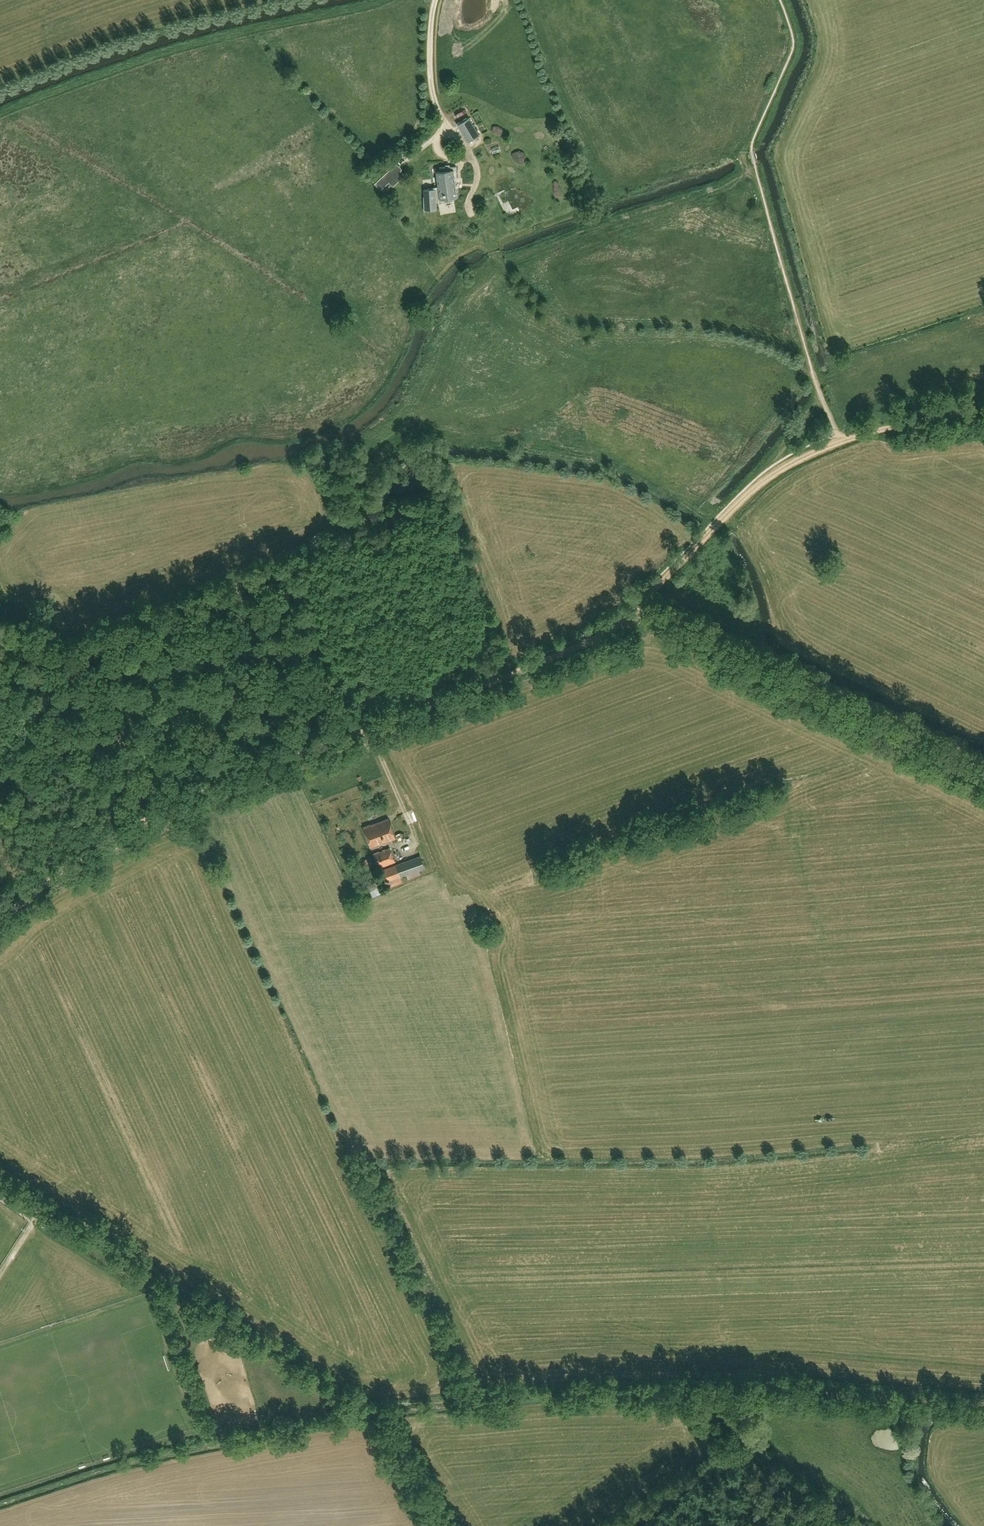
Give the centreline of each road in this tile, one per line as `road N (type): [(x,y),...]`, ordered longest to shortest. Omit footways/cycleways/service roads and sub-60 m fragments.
road 1 (track): [(983,1412),(731,1390),(544,1393),(379,1419)]
road 2 (track): [(0,923),(24,898),(169,807),(520,671)]
road 3 (track): [(0,1170),(379,1419)]
road 4 (track): [(983,770),(639,606)]
road 5 (track): [(639,606),(763,482),(838,443)]
road 6 (track): [(838,443),(983,414)]
road 7 (track): [(520,671),(589,642),(639,606)]

